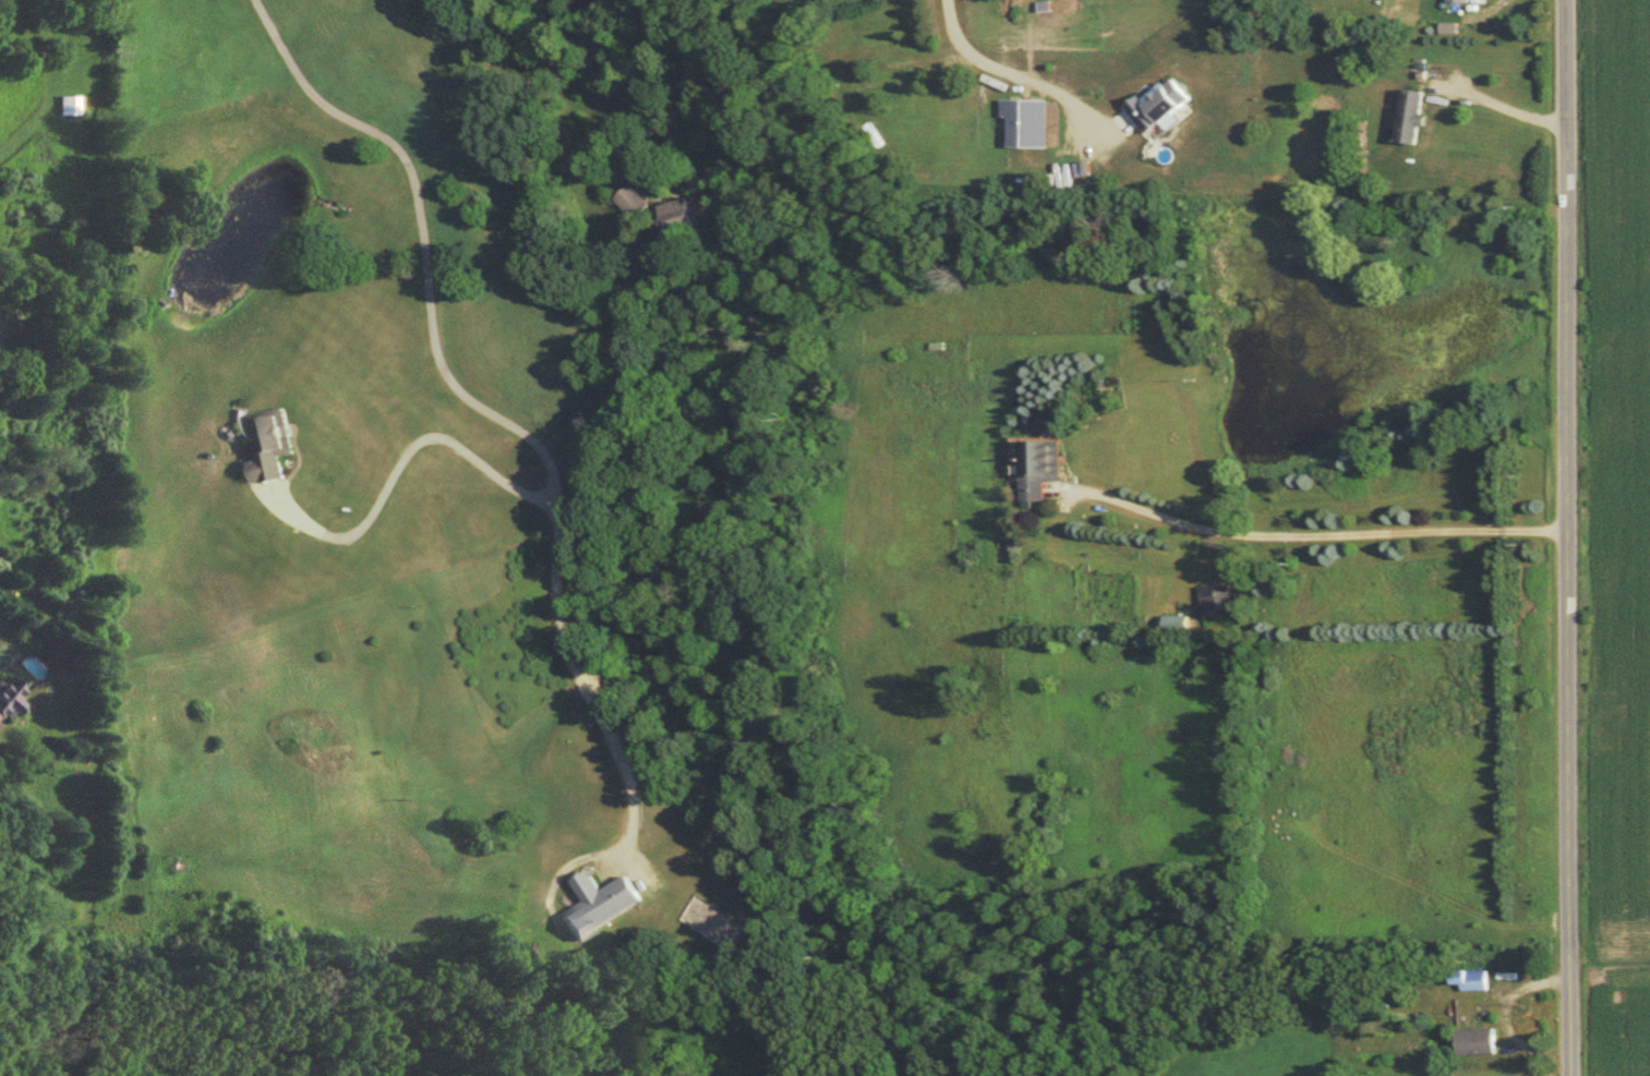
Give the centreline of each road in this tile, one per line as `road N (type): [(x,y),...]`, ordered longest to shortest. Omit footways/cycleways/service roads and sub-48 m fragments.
road 1 (tertiary): [(1573,1075),(1564,0)]

